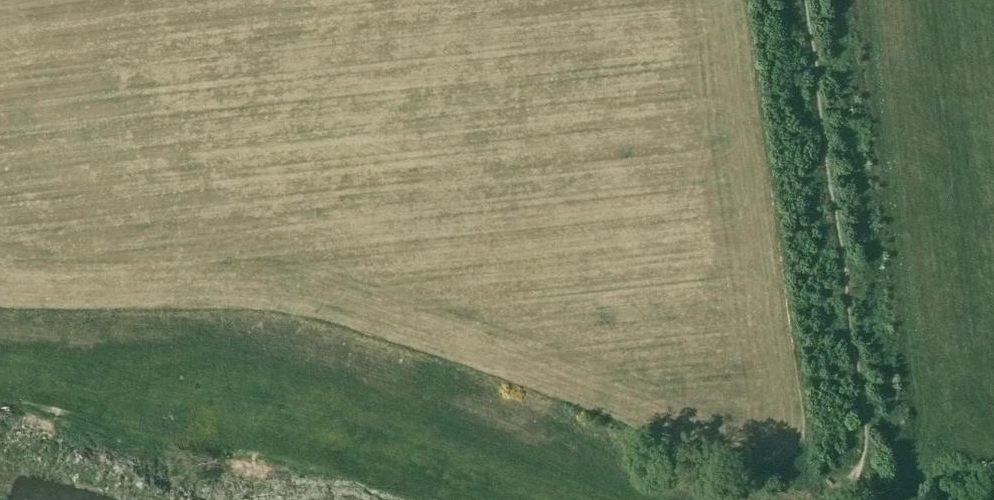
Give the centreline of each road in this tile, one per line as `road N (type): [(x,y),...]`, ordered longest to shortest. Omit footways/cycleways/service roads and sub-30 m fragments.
road 1 (track): [(910,499),(918,390),(865,0)]

